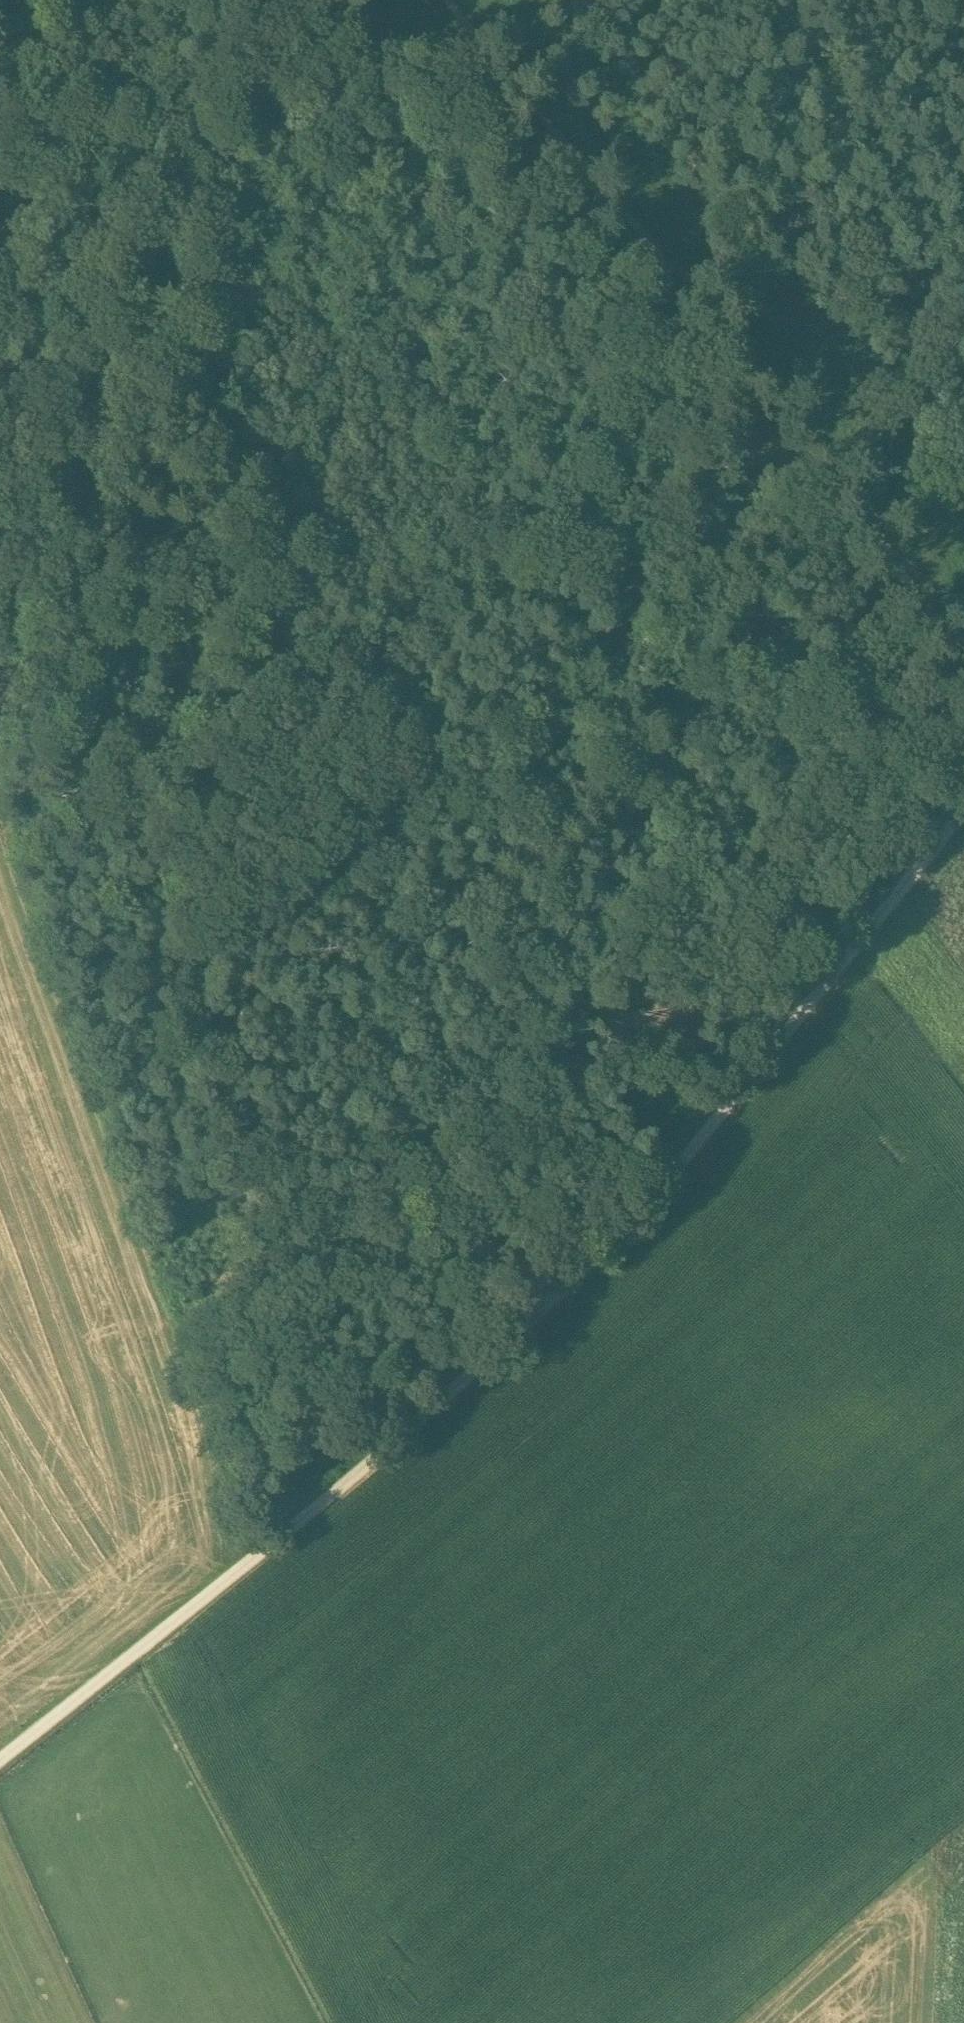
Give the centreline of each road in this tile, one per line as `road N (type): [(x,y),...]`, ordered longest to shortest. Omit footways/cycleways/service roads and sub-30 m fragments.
road 1 (track): [(0,1762),(487,1366),(608,1248),(963,818)]
road 2 (track): [(963,697),(871,564),(820,440),(605,198),(447,0)]

